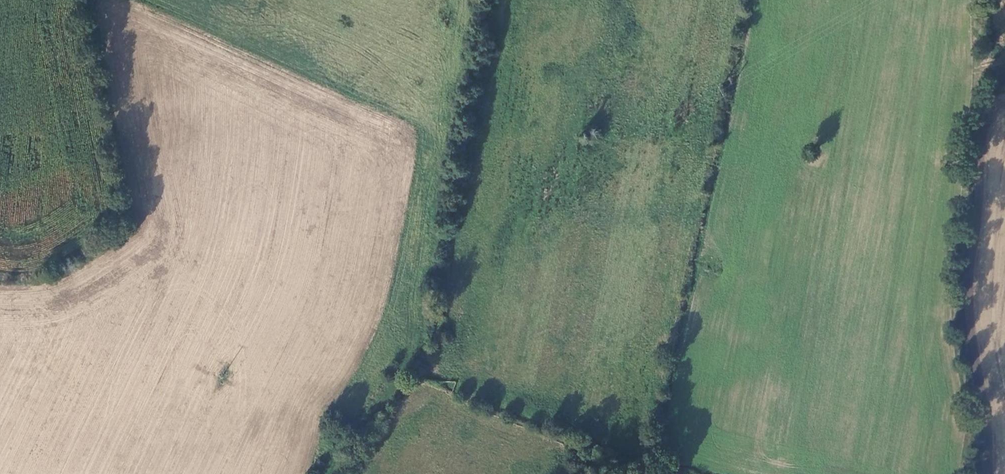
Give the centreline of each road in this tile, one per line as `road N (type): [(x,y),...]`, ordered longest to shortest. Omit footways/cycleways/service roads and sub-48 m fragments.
road 1 (track): [(329,473),(412,359)]

